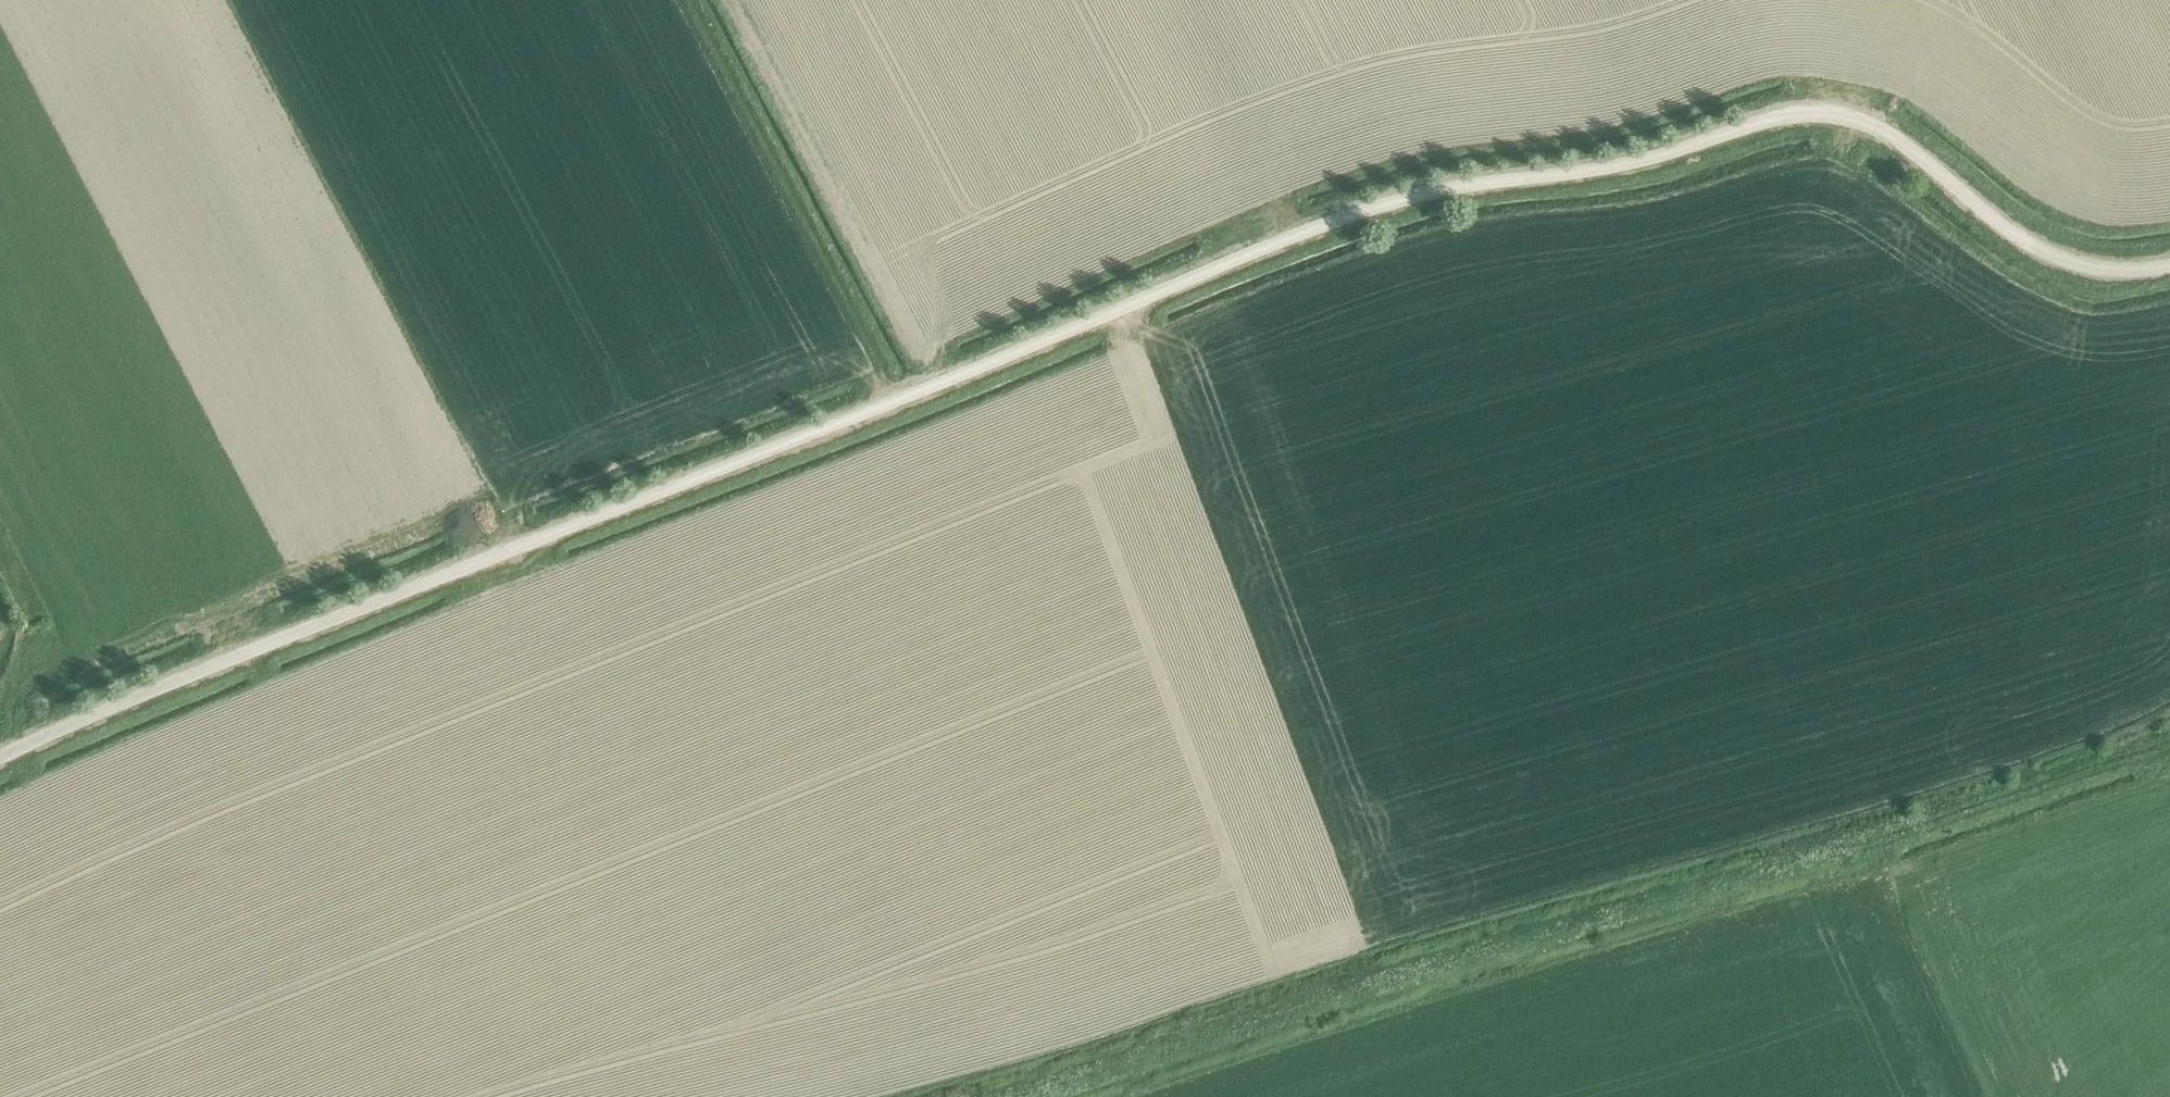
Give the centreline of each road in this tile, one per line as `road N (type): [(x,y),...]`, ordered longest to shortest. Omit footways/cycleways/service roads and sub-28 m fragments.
road 1 (unclassified): [(0,757),(130,697),(1395,197),(1630,157),(1793,107),(1835,110),(1869,125),(2045,254),(2107,271),(2169,263)]
road 2 (track): [(999,1096),(2026,792),(2169,739)]

